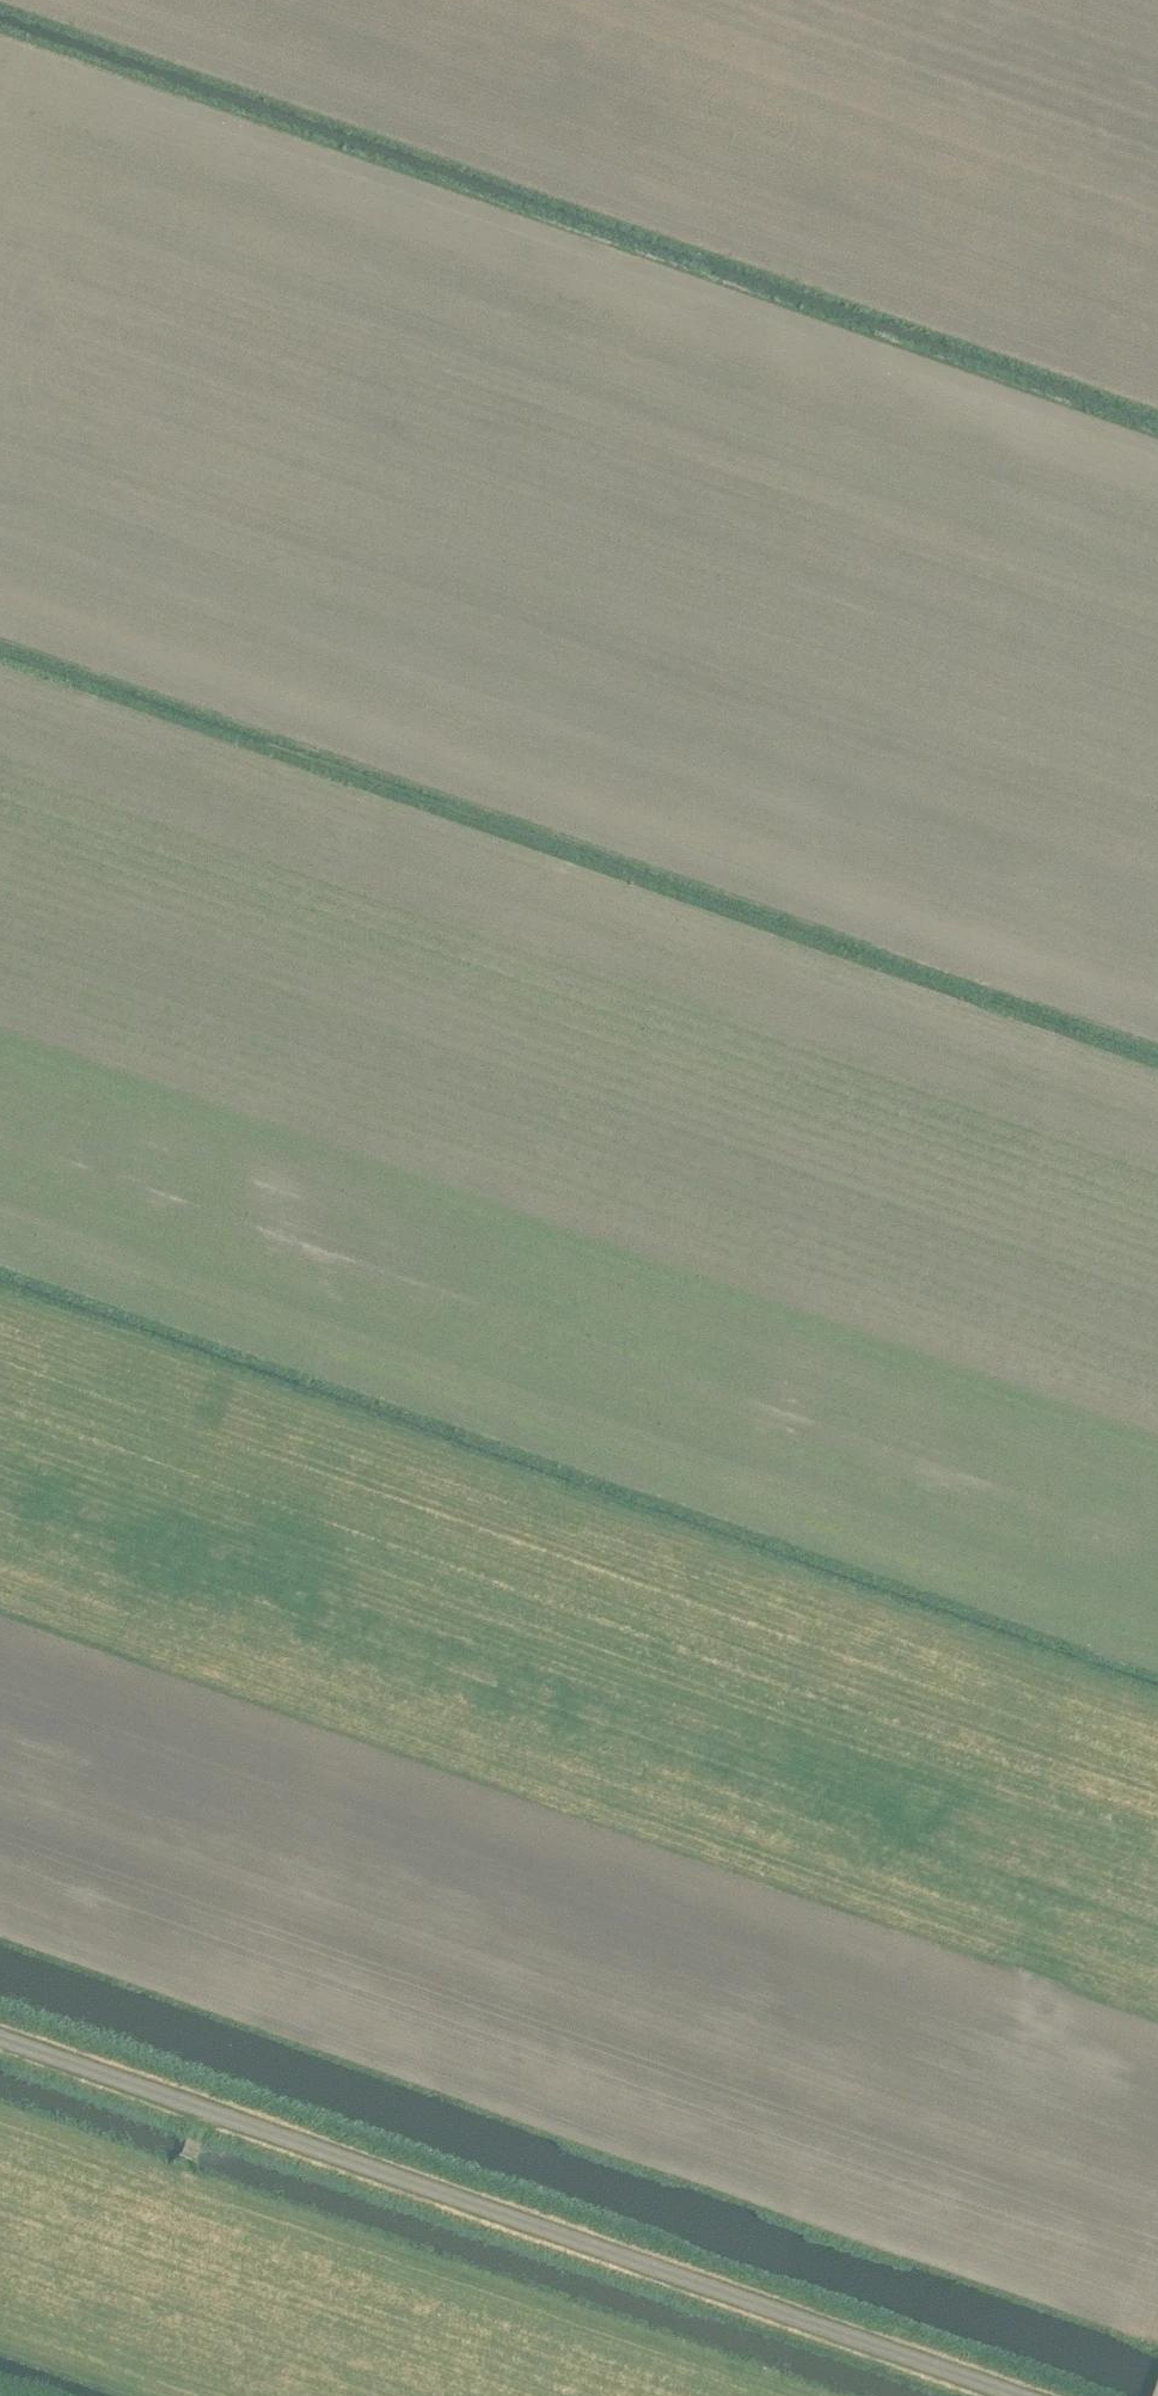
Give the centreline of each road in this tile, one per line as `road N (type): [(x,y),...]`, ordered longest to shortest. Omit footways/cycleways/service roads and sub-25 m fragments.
road 1 (unclassified): [(1028,2395),(0,2036)]

